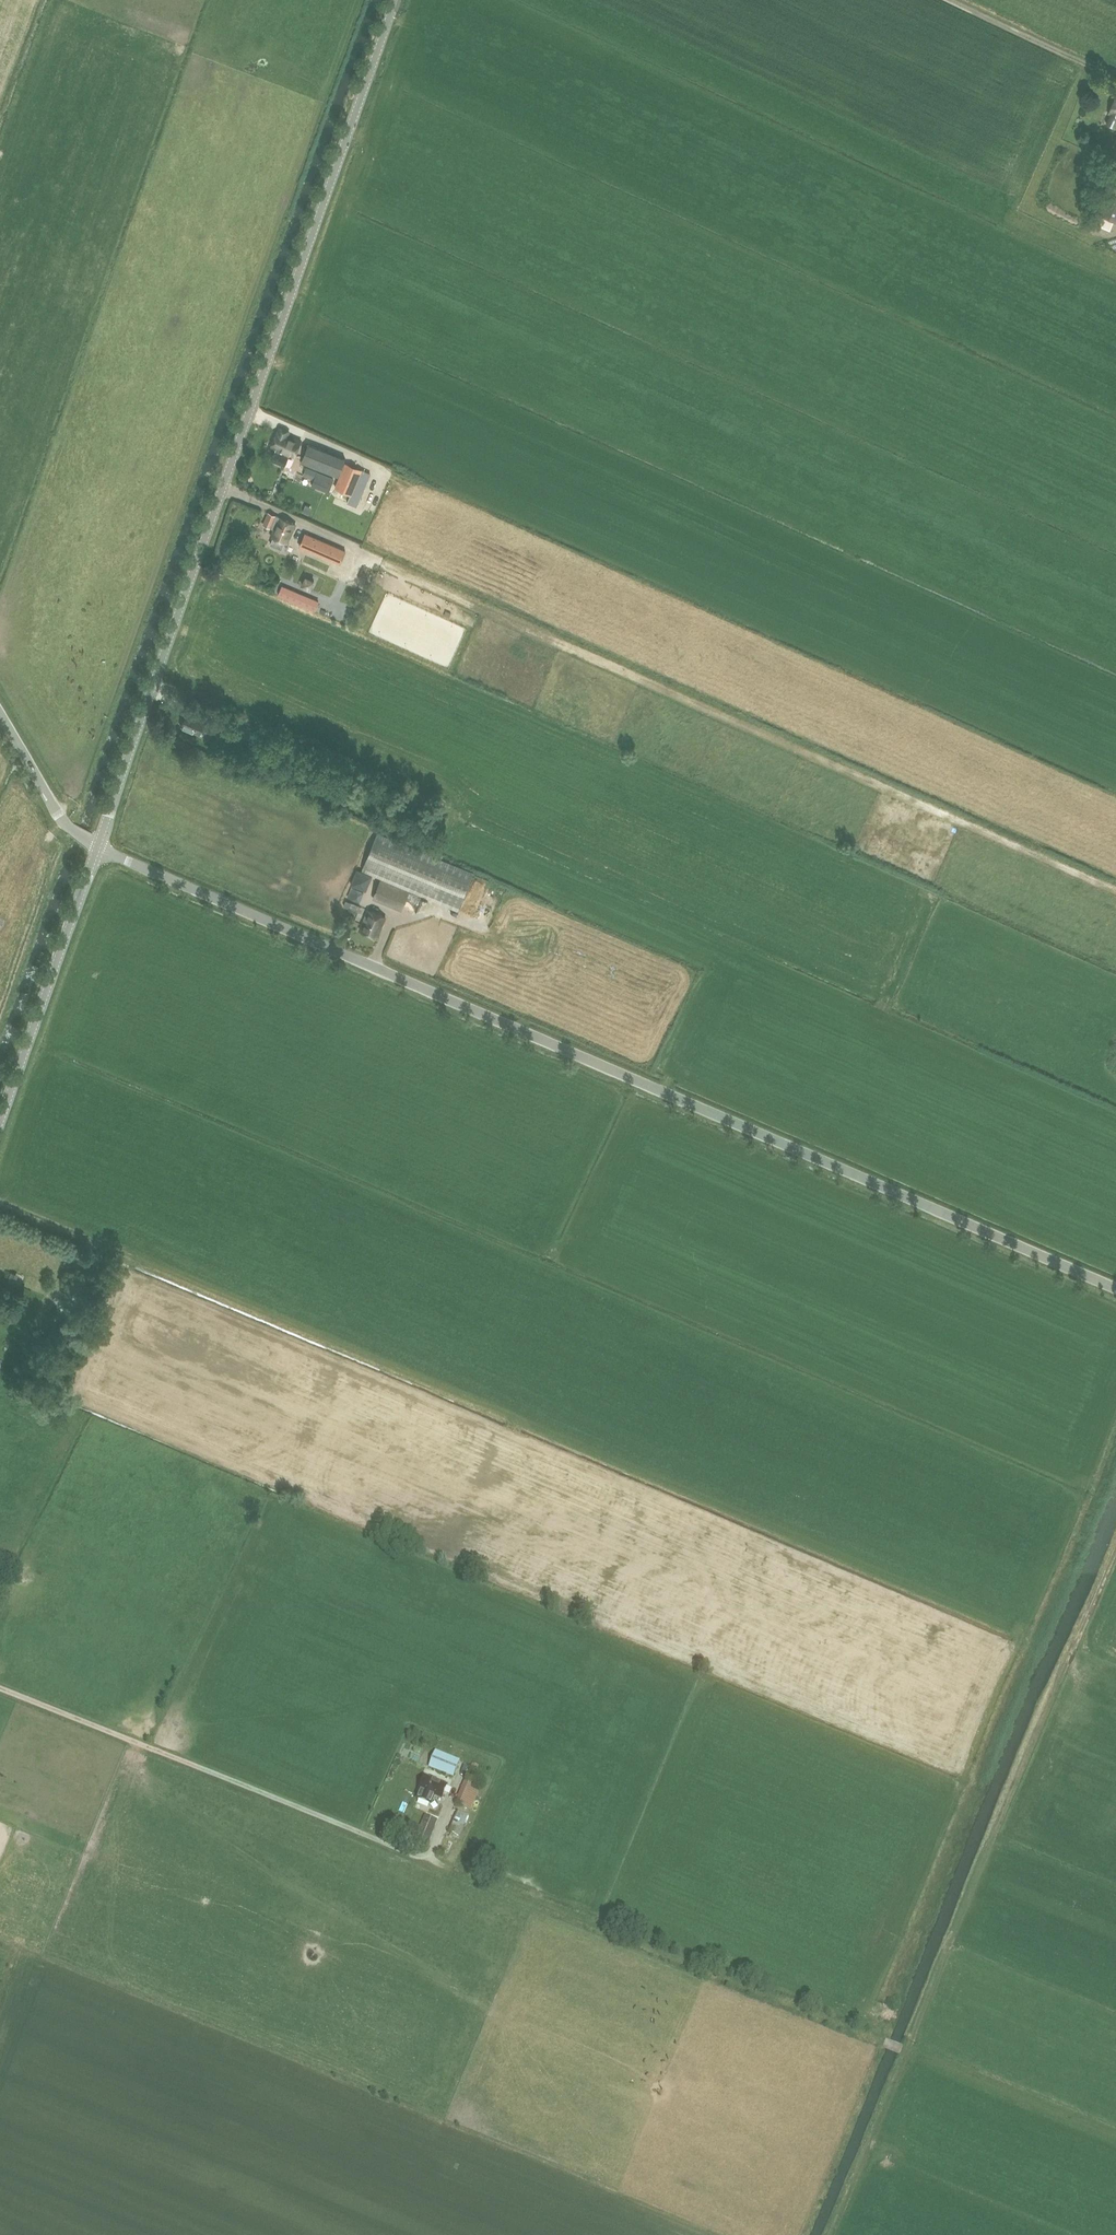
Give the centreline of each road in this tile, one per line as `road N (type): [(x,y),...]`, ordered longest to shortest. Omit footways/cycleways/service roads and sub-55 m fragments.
road 1 (tertiary): [(1115,1288),(99,848)]
road 2 (tertiary): [(99,848),(397,0)]
road 3 (tertiary): [(0,1128),(99,848)]
road 4 (tertiary): [(0,714),(71,829)]

